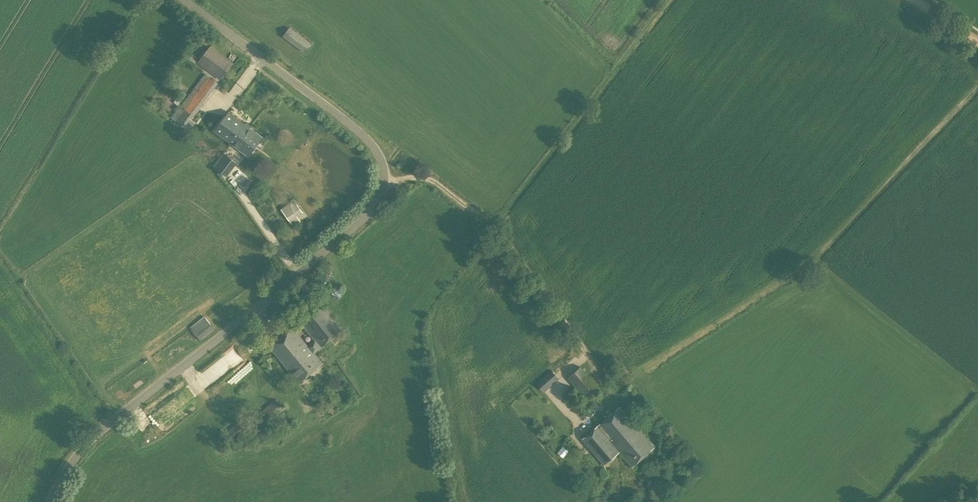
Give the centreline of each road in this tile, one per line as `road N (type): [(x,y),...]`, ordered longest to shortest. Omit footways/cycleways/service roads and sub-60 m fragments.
road 1 (unclassified): [(49,501),(91,438),(371,213),(385,183),(370,139),(187,0)]
road 2 (track): [(977,87),(826,246),(652,363)]
road 3 (track): [(667,0),(491,222)]
road 4 (track): [(597,369),(491,222)]
road 5 (track): [(491,222),(430,180),(385,183)]

